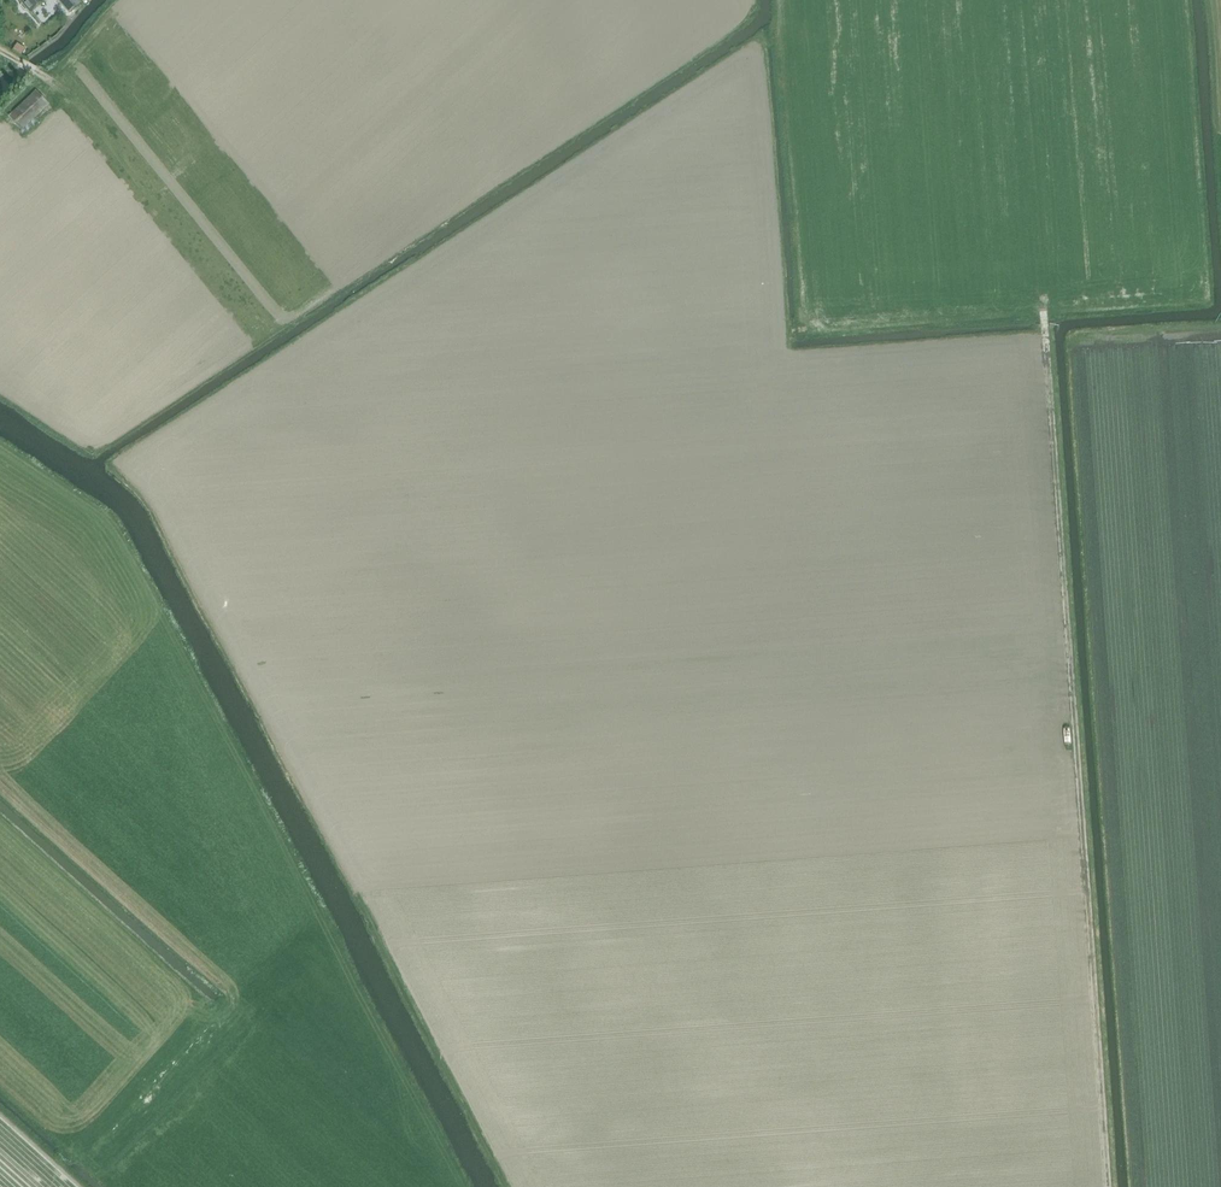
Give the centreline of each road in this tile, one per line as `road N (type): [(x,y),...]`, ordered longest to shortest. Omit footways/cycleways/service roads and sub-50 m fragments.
road 1 (track): [(1044,291),(1109,1186)]

